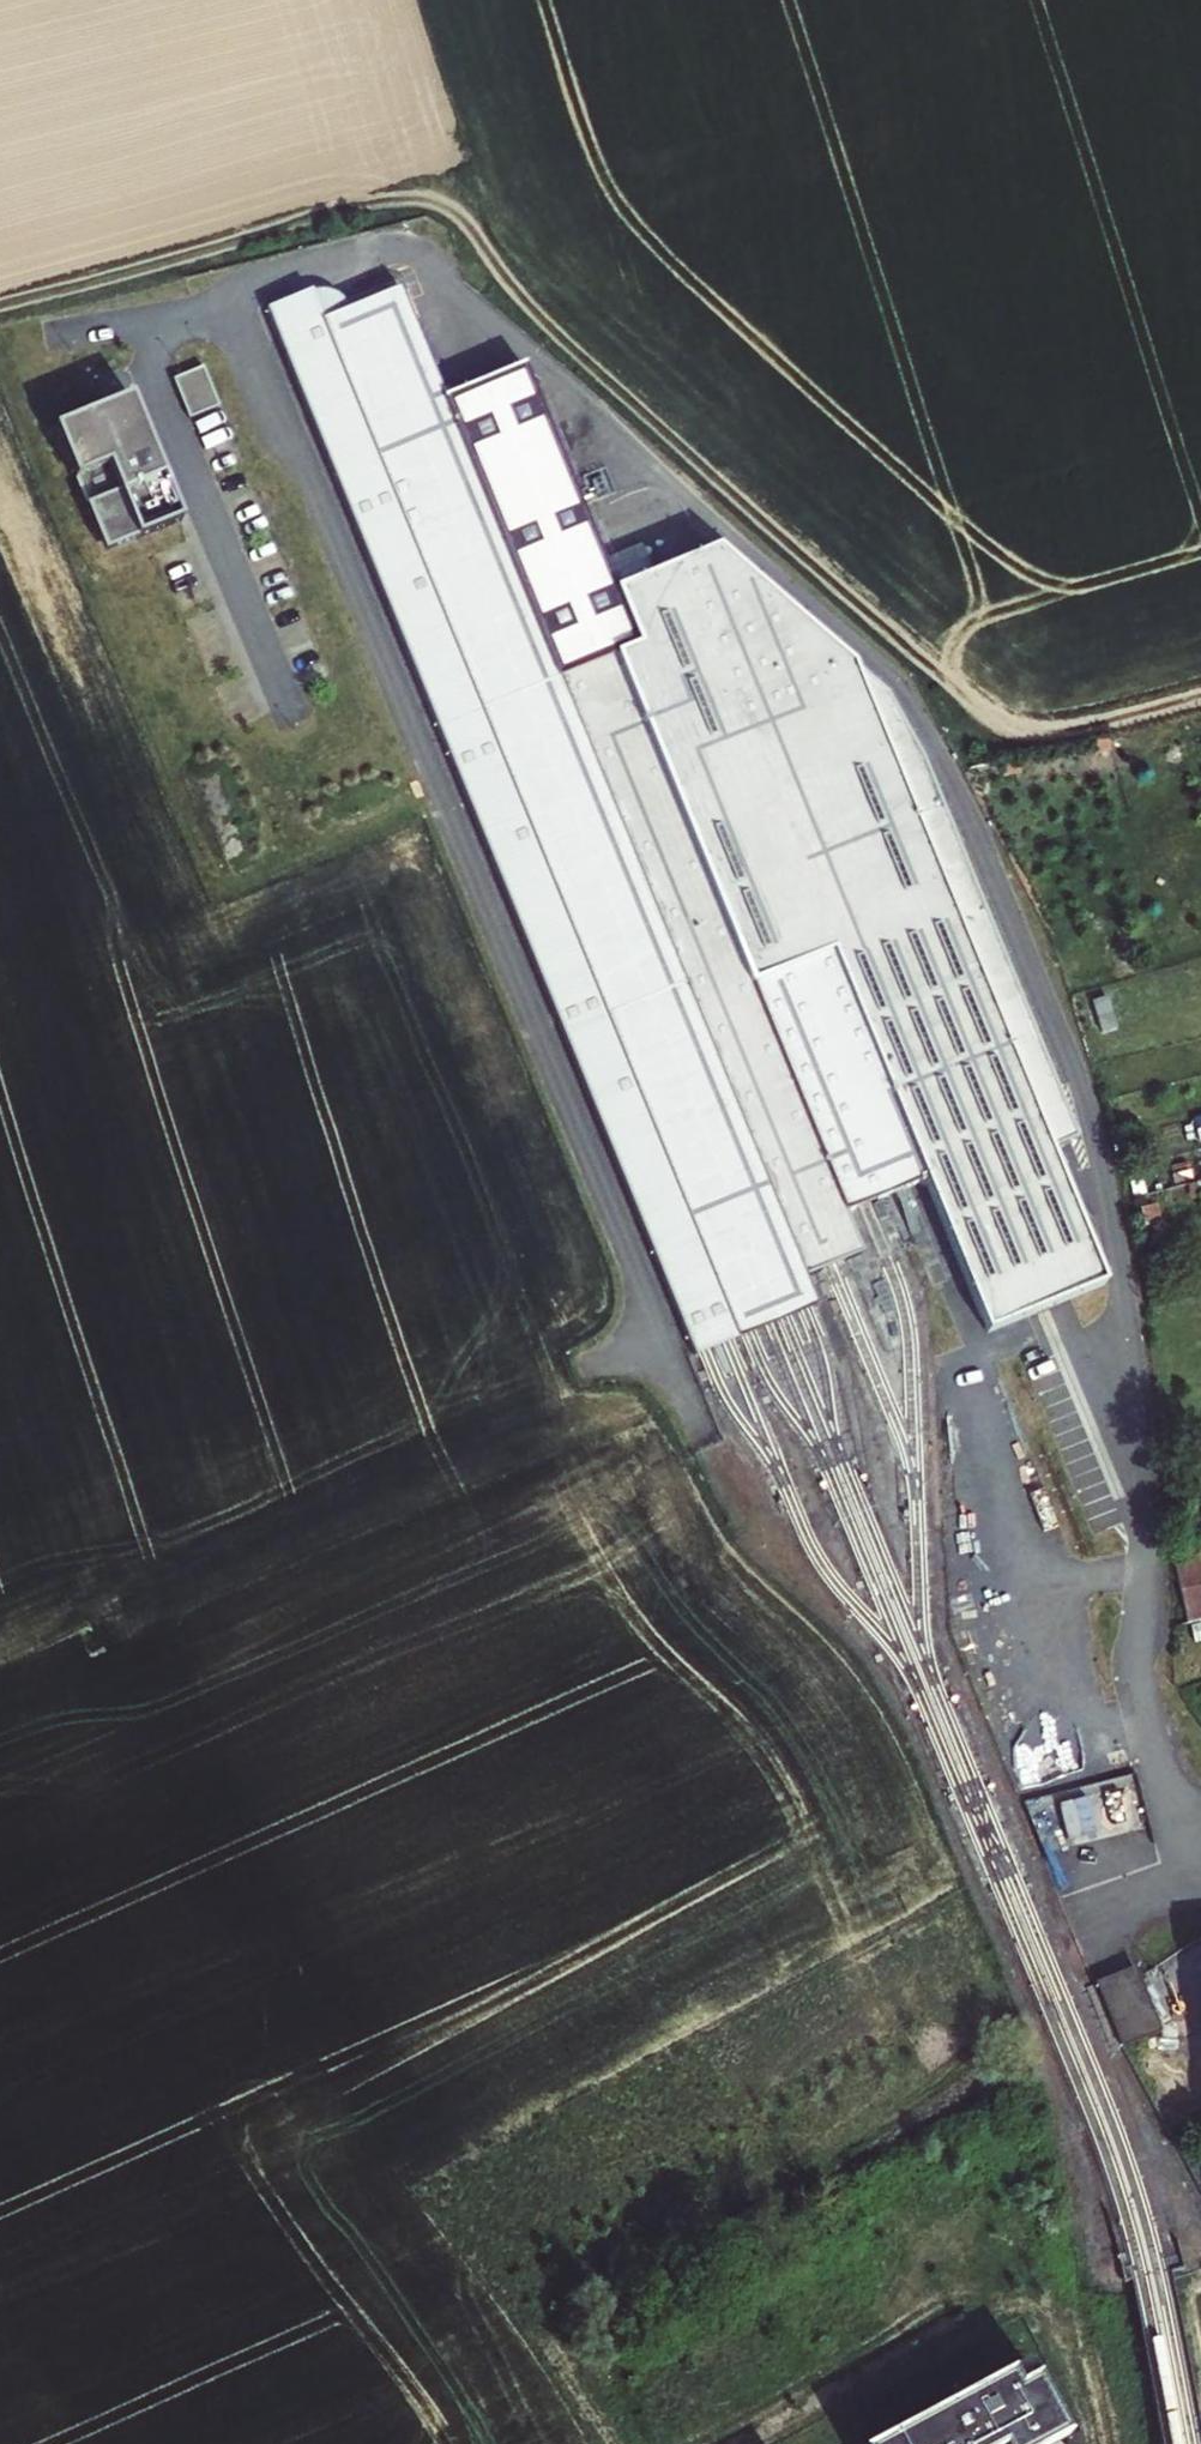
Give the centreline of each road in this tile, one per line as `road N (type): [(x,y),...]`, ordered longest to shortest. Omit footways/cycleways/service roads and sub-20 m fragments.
road 1 (track): [(454,203),(522,290),(747,508),(989,719),(1031,737),(1073,737),(1200,701)]

